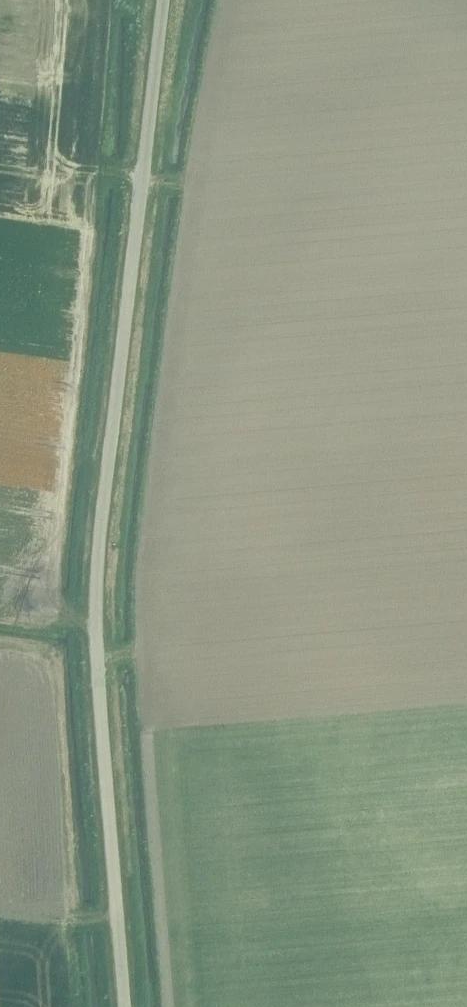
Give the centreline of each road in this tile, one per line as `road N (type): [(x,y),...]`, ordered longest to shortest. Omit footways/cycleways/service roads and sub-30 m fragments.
road 1 (unclassified): [(126,1006),(93,594),(161,0)]

